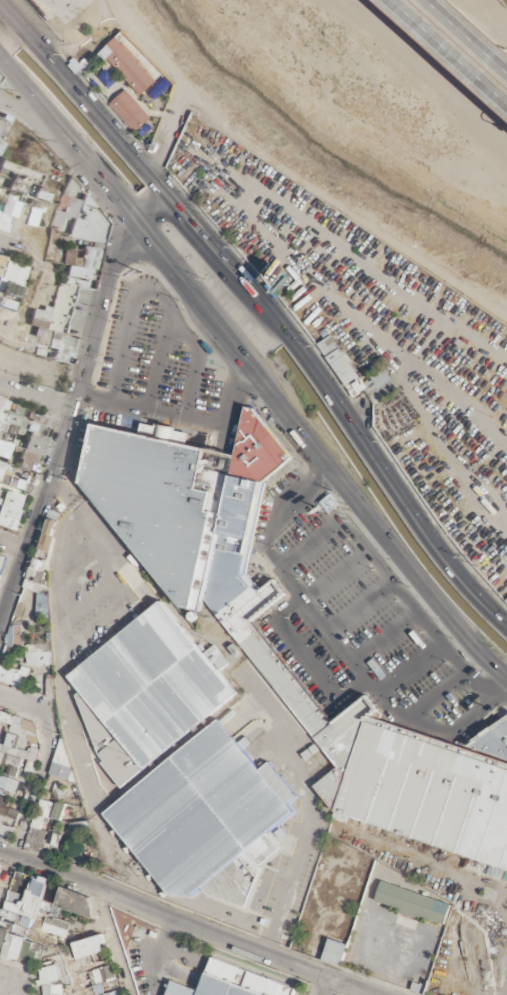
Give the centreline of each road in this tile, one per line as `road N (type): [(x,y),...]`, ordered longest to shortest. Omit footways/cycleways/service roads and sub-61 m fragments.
road 1 (trunk): [(0,59),(346,482),(435,609),(506,680)]
road 2 (trunk): [(506,625),(442,553),(279,323),(0,9)]
road 3 (residential): [(157,188),(130,219),(0,619)]
road 4 (motorway): [(412,0),(506,83)]

